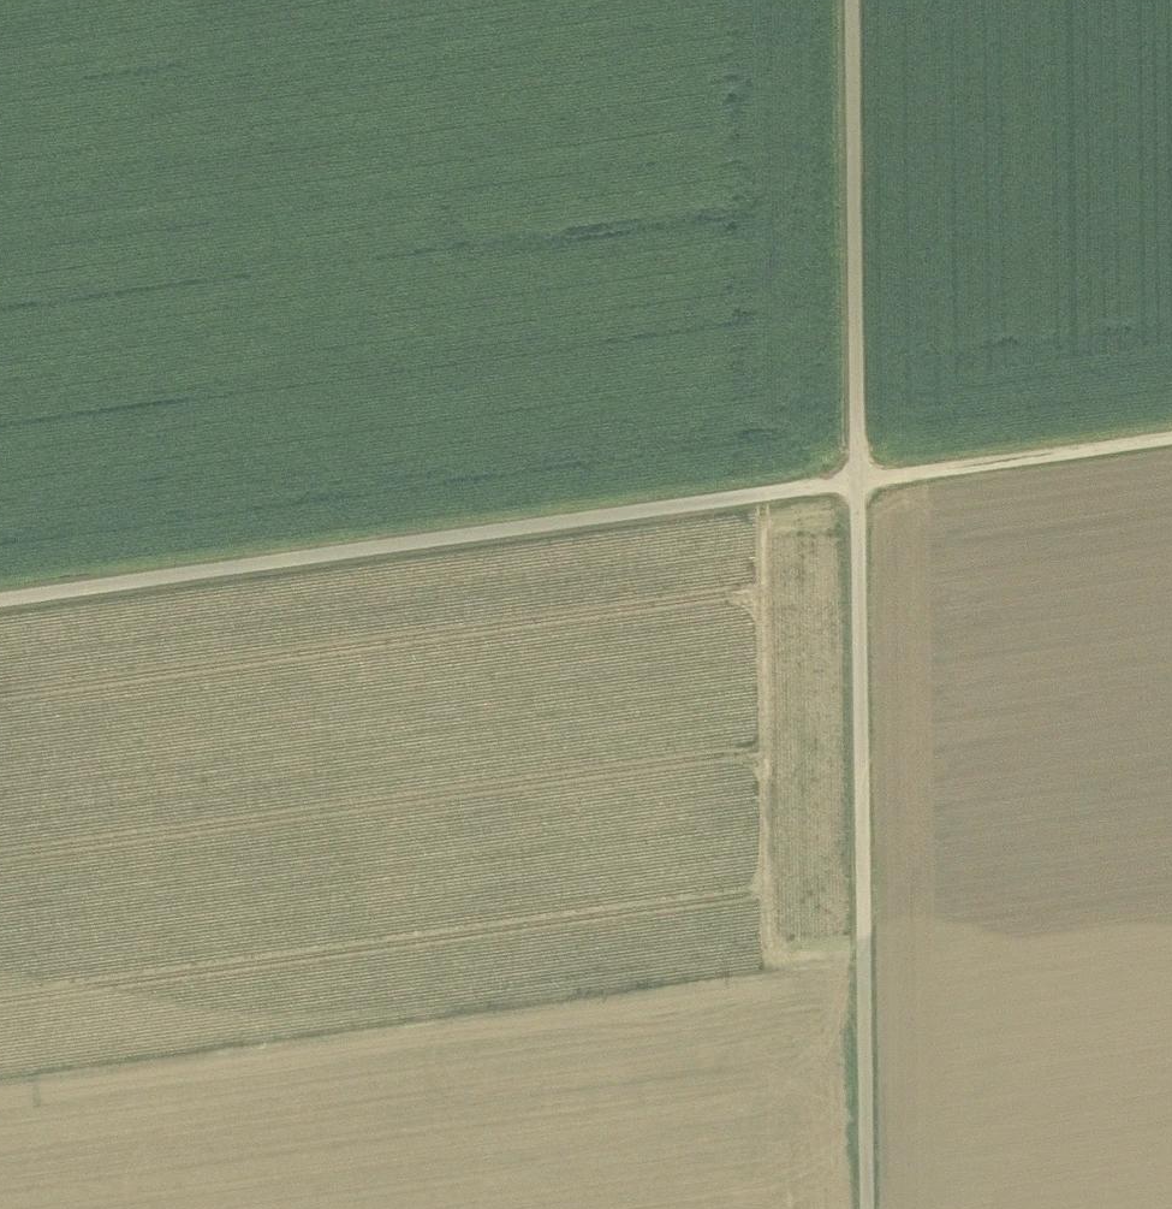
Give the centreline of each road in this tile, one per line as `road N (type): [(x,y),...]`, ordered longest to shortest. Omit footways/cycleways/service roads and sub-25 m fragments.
road 1 (track): [(850,0),(865,1208)]
road 2 (track): [(0,601),(1171,436)]

